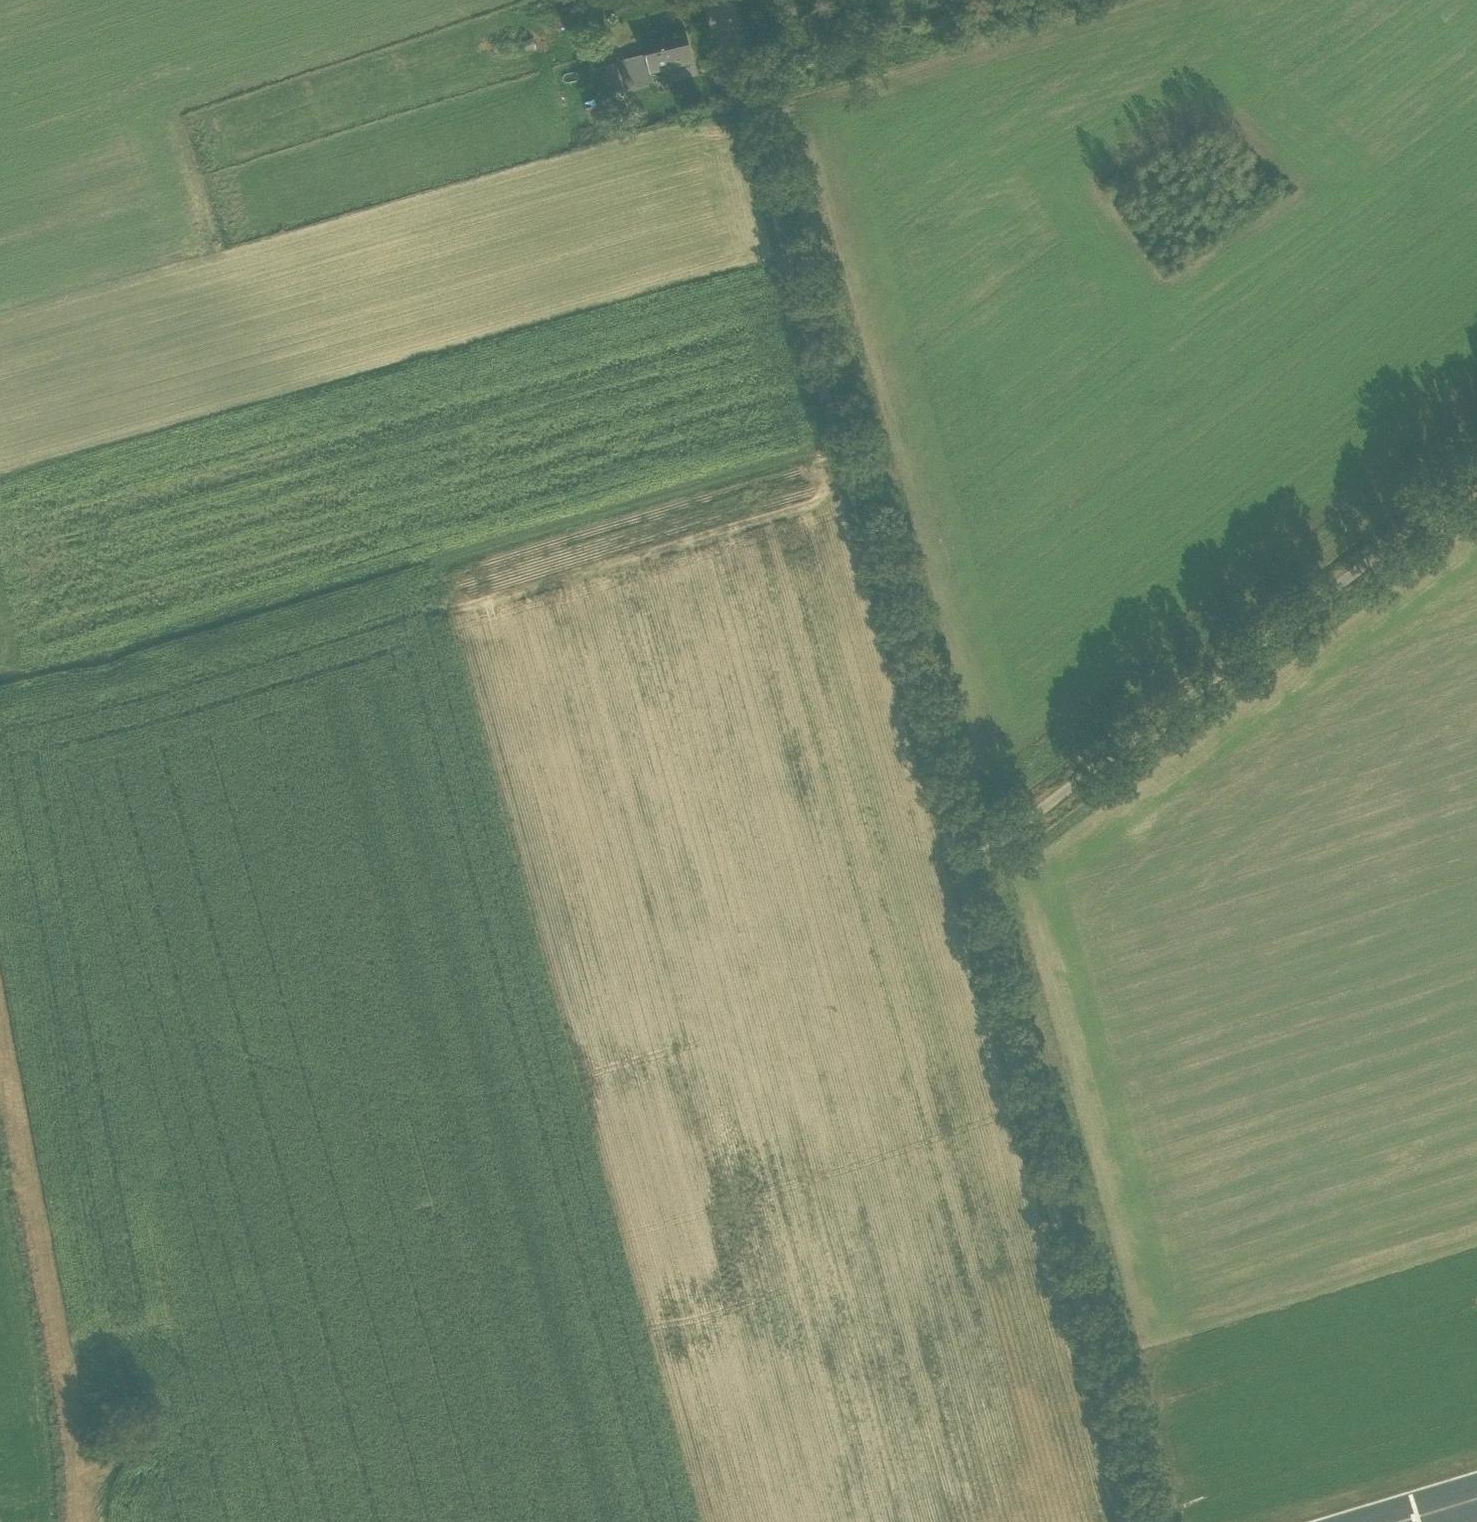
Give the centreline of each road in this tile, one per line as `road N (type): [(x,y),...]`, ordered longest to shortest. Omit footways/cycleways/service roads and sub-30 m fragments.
road 1 (unclassified): [(726,0),(964,865)]
road 2 (unclassified): [(964,865),(1143,1521)]
road 3 (unclassified): [(964,865),(1476,477)]

